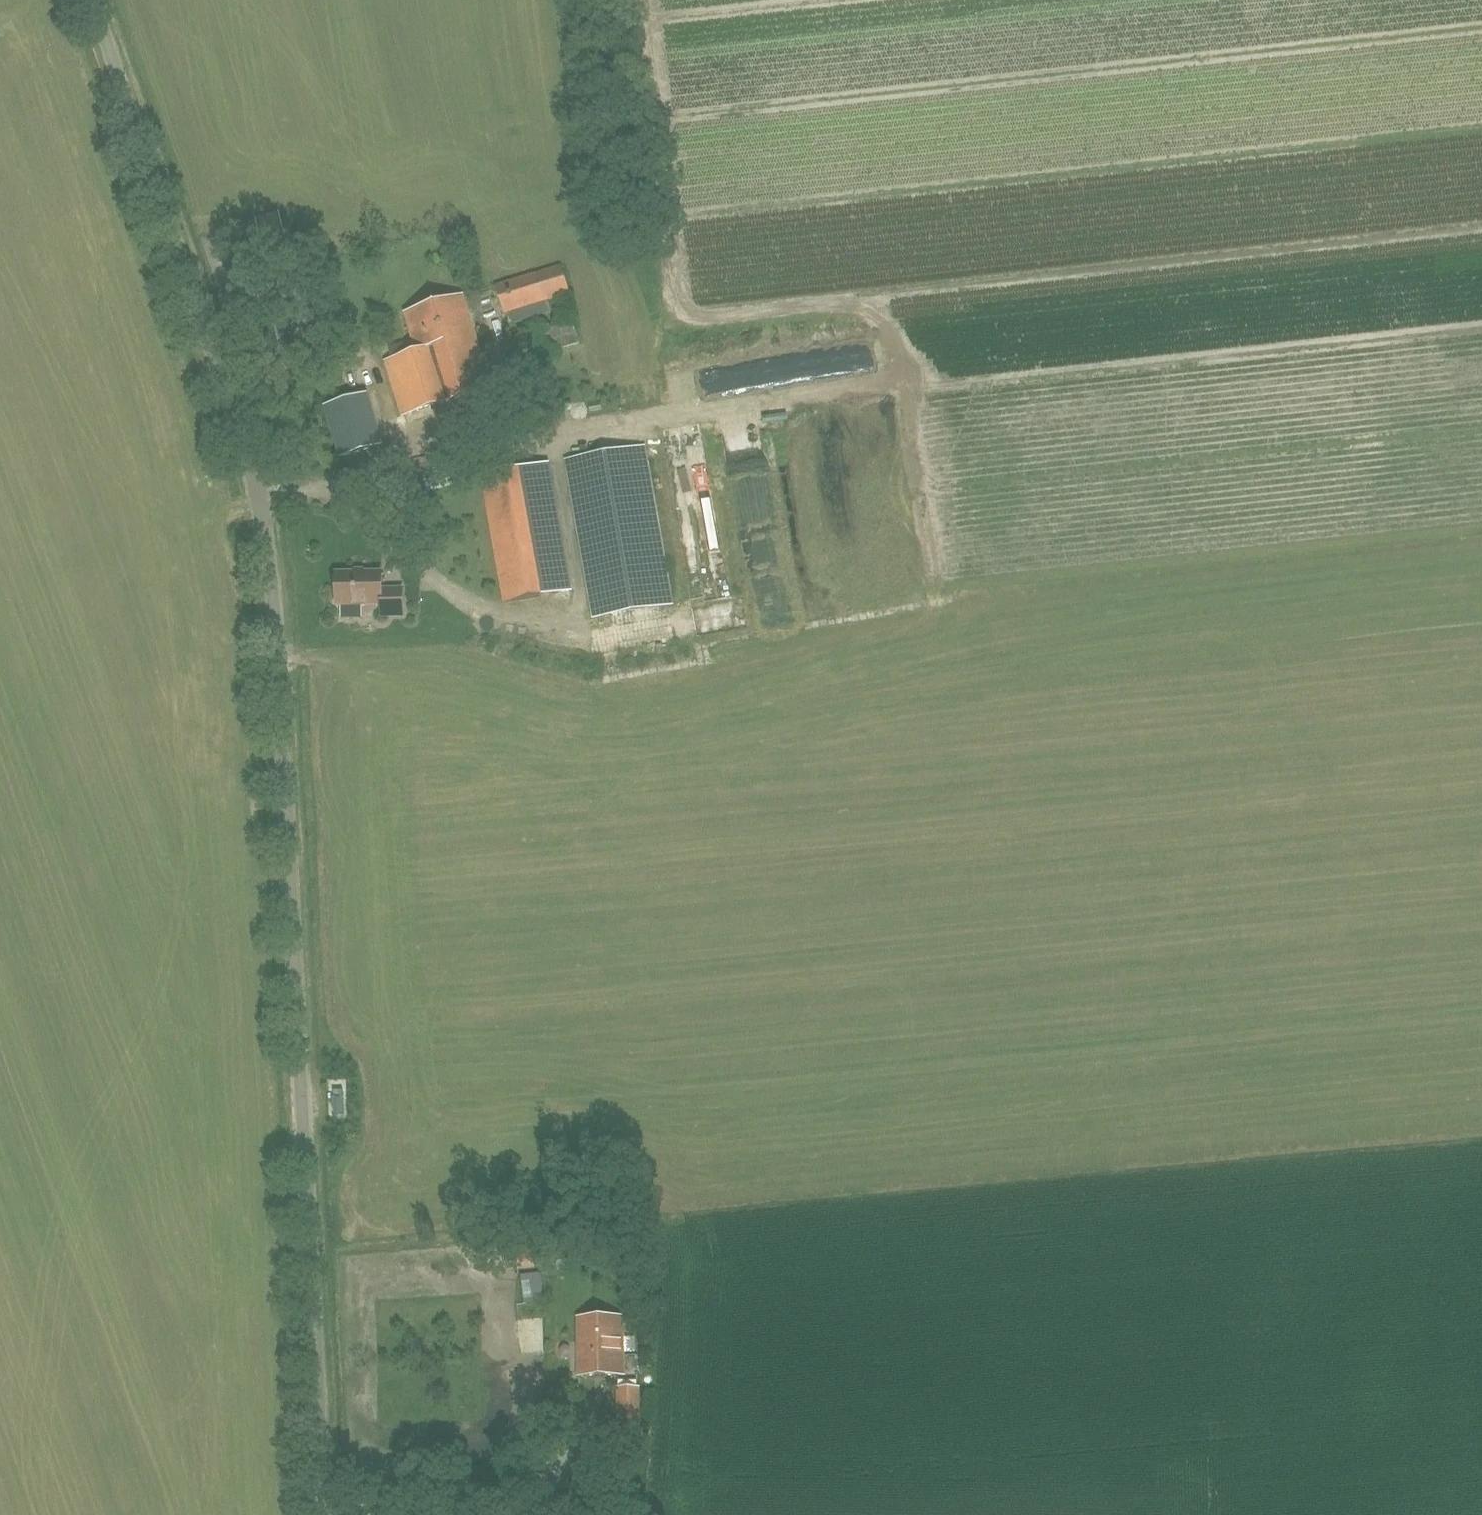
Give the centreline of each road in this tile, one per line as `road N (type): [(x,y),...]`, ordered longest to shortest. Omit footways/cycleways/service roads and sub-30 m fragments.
road 1 (unclassified): [(328,1514),(276,594),(257,483),(91,0)]

